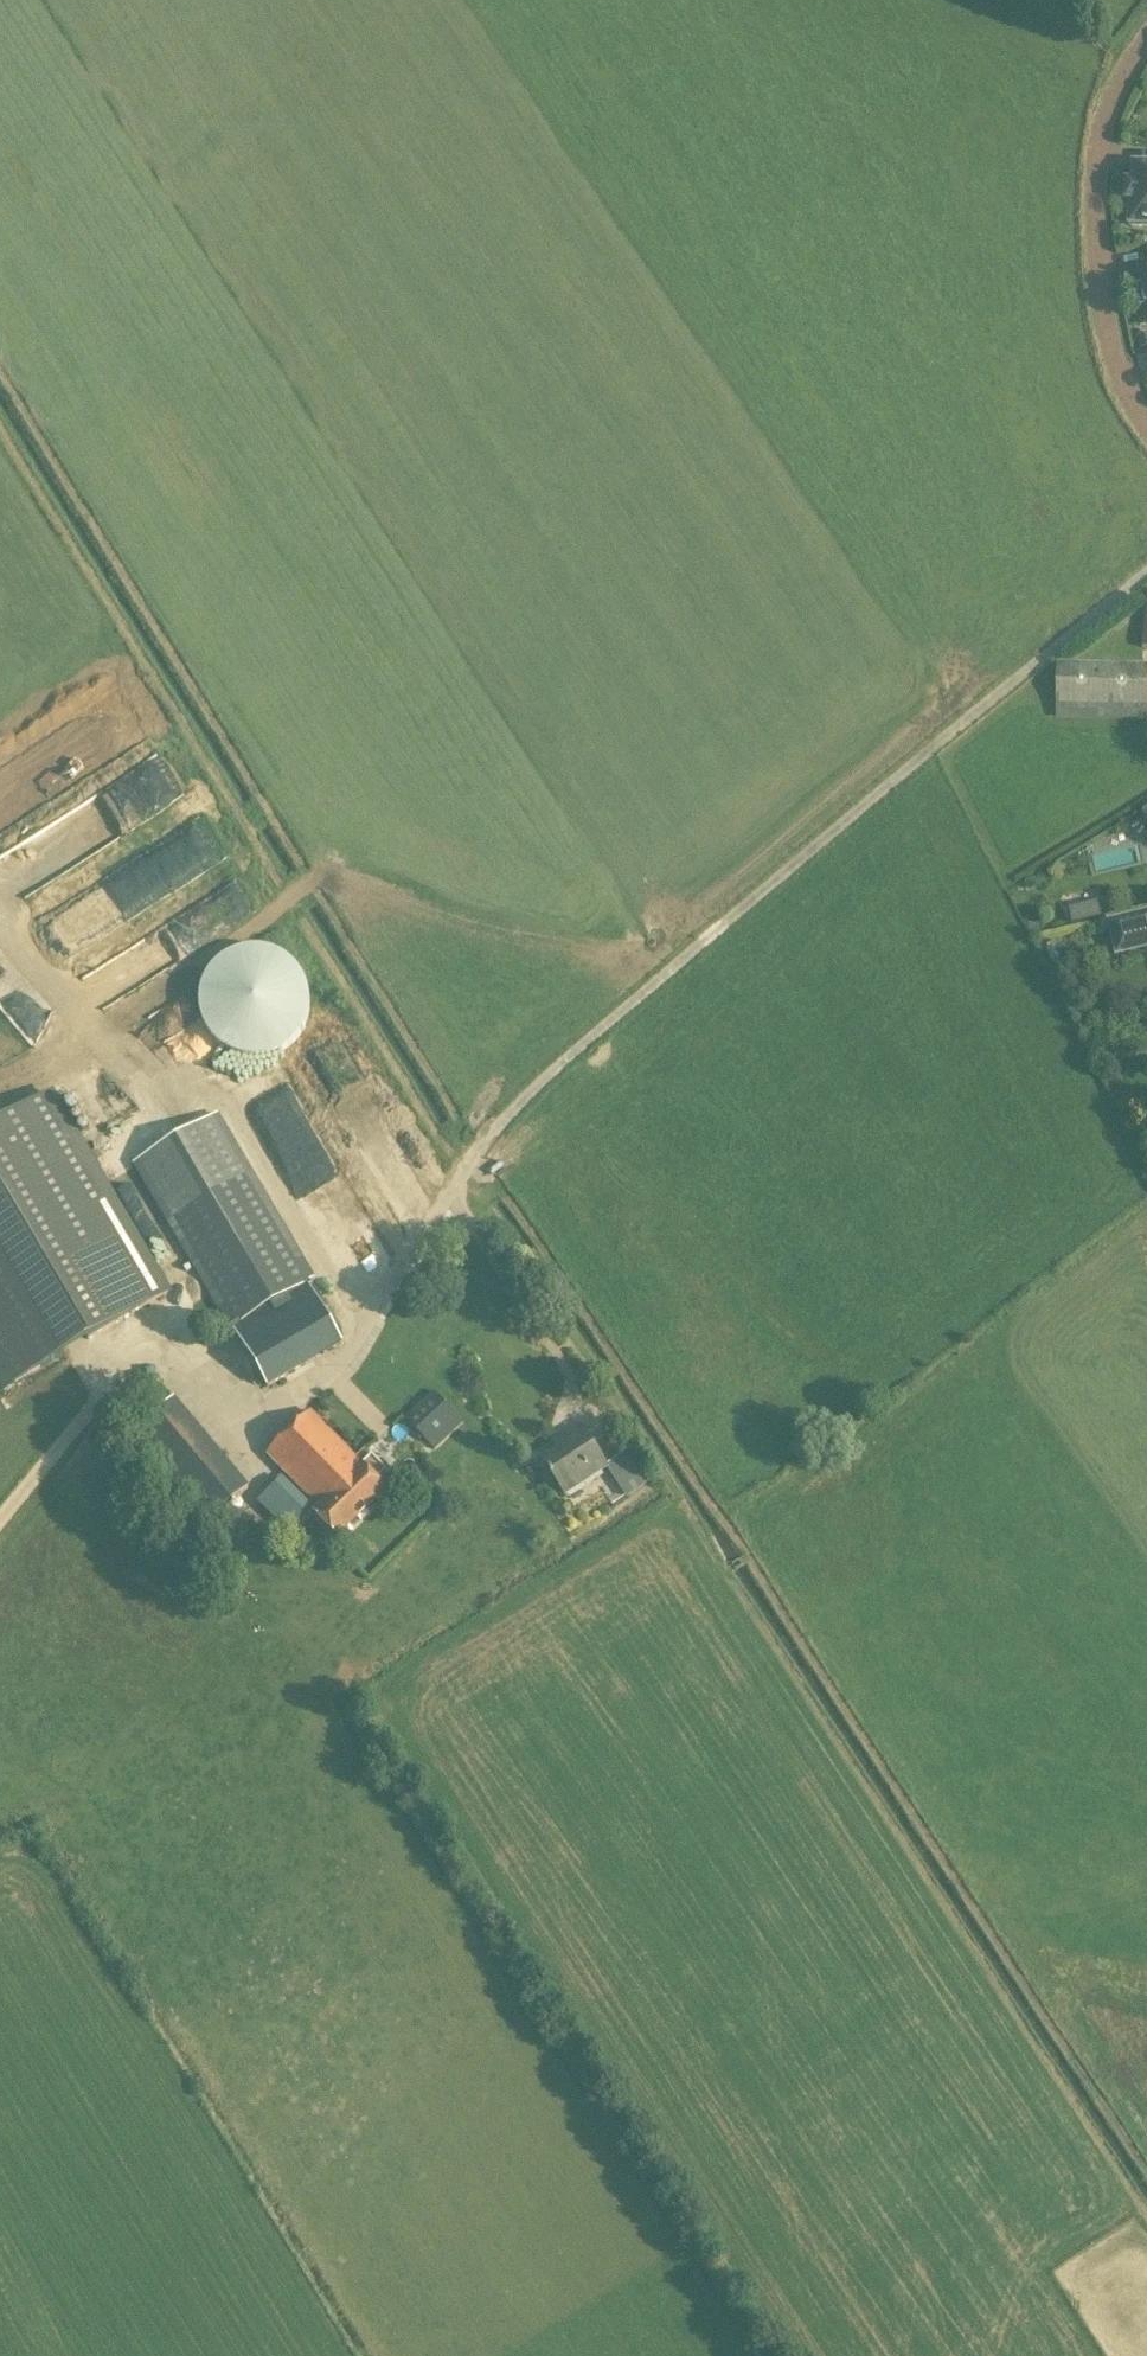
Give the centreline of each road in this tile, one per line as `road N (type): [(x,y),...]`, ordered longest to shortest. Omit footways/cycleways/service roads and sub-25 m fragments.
road 1 (residential): [(1146,421),(1121,378),(1103,299),(1097,186),(1106,115),(1146,47)]

